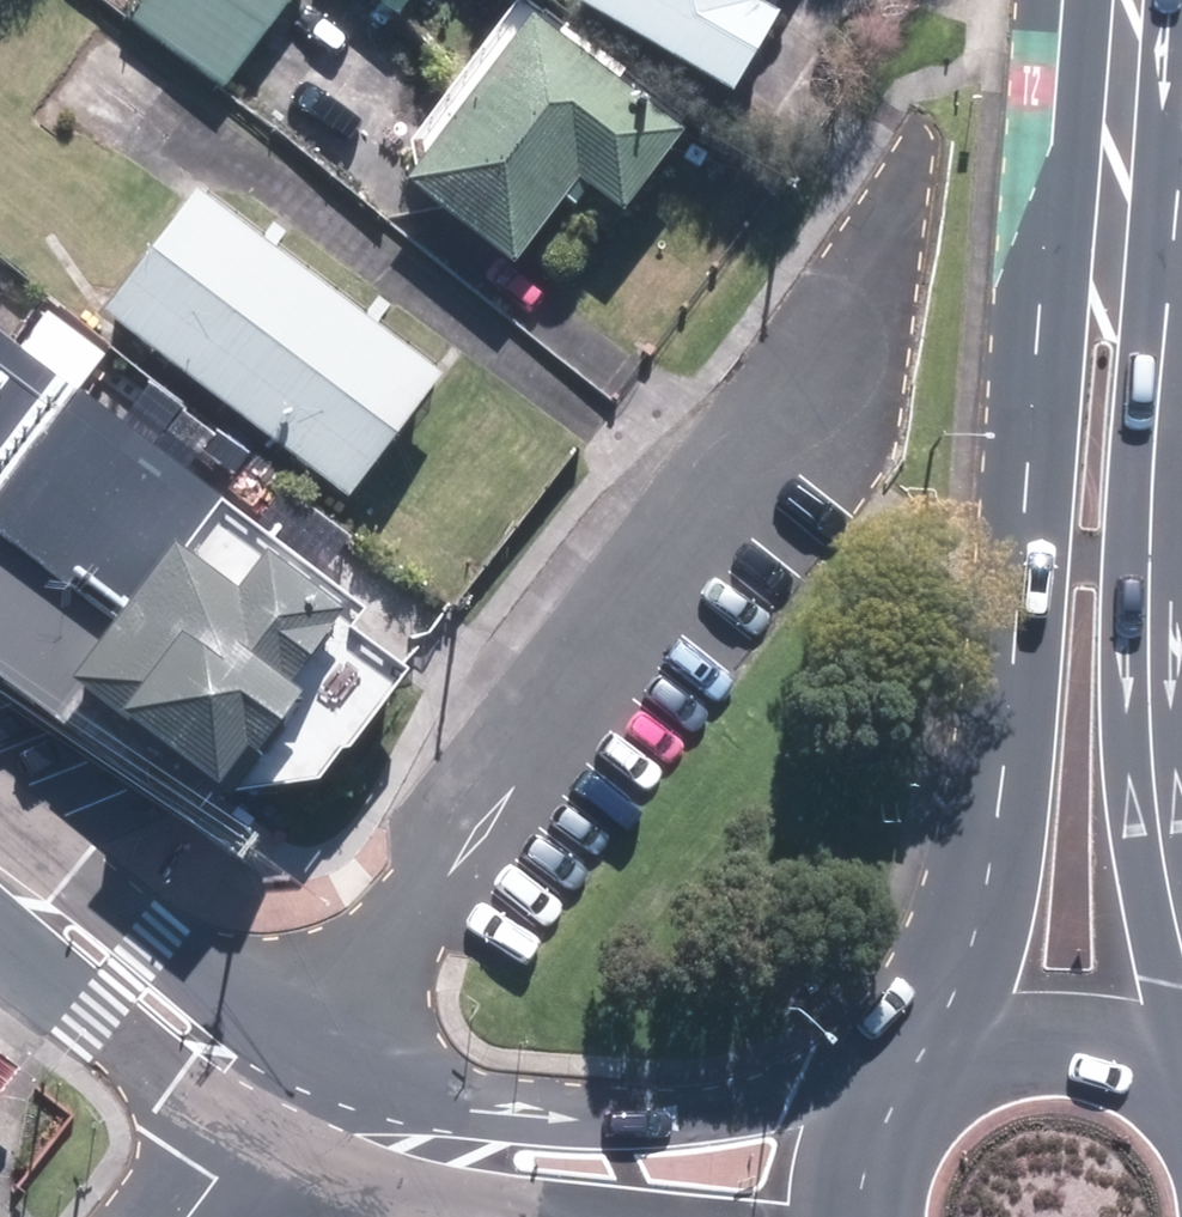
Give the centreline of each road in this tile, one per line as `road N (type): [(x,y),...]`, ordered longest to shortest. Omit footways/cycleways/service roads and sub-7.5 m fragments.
road 1 (secondary): [(930,1064),(1001,774),(1065,0)]
road 2 (secondary): [(1181,160),(1158,612),(1181,975)]
road 3 (tertiary): [(379,1136),(902,1088)]
road 4 (tertiary): [(278,1095),(199,1052),(0,885)]
road 5 (secondary): [(930,1064),(978,1038),(1032,1026),(1087,1030),(1139,1047),(1181,1077)]
road 6 (tertiary): [(550,1216),(525,1212),(379,1136)]
road 7 (tertiary): [(278,1095),(186,1216)]
road 8 (secondary): [(848,1216),(870,1132),(902,1088)]

